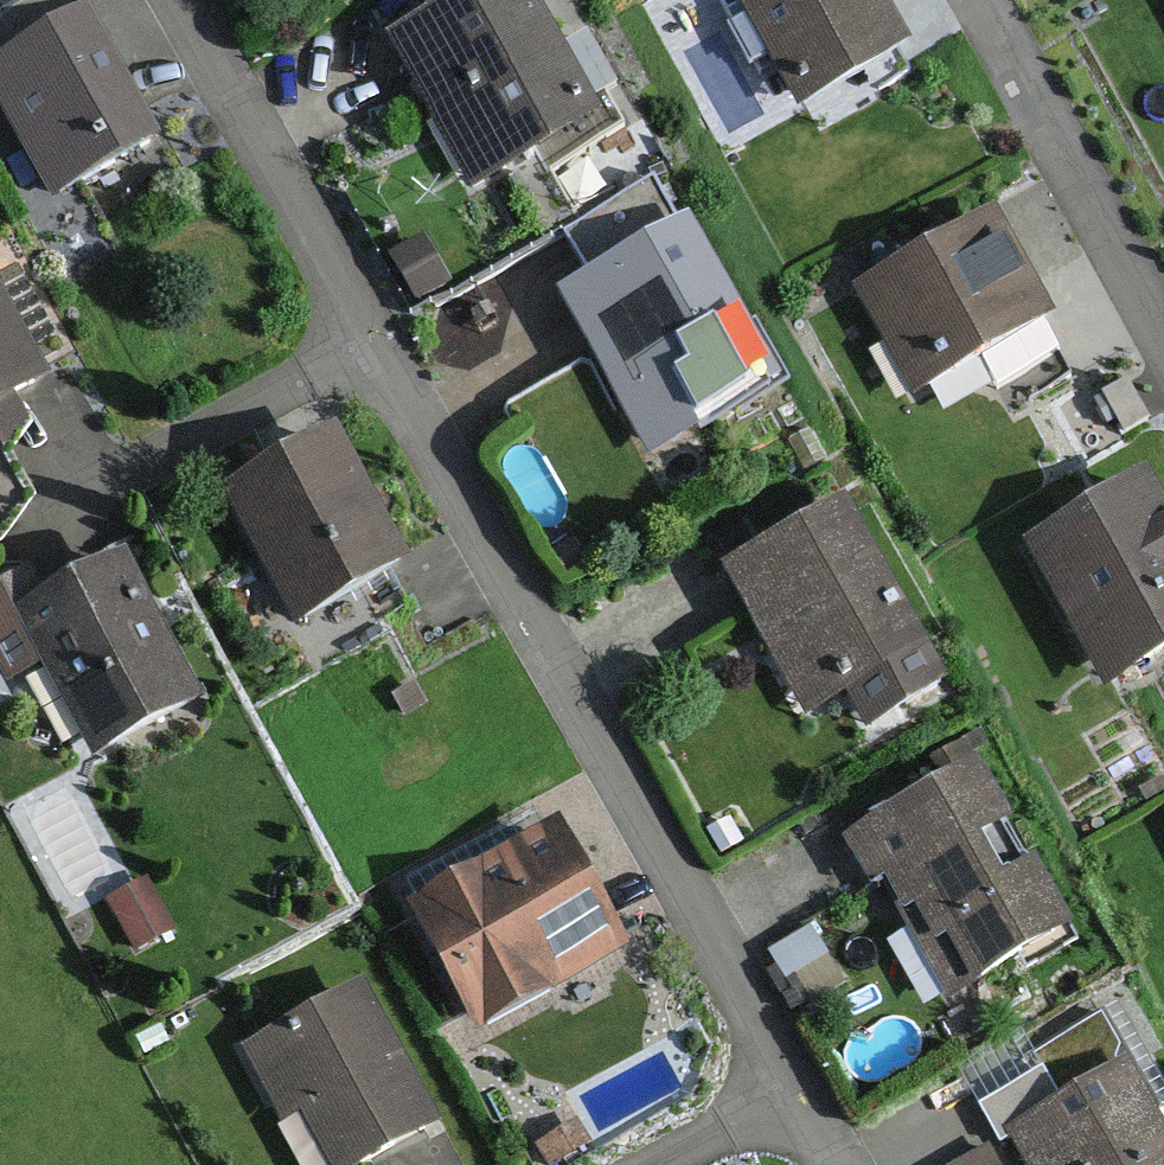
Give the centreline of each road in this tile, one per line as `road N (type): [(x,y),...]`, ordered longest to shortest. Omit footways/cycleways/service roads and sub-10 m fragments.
road 1 (residential): [(837,1164),(179,0)]
road 2 (residential): [(1163,358),(970,0)]

